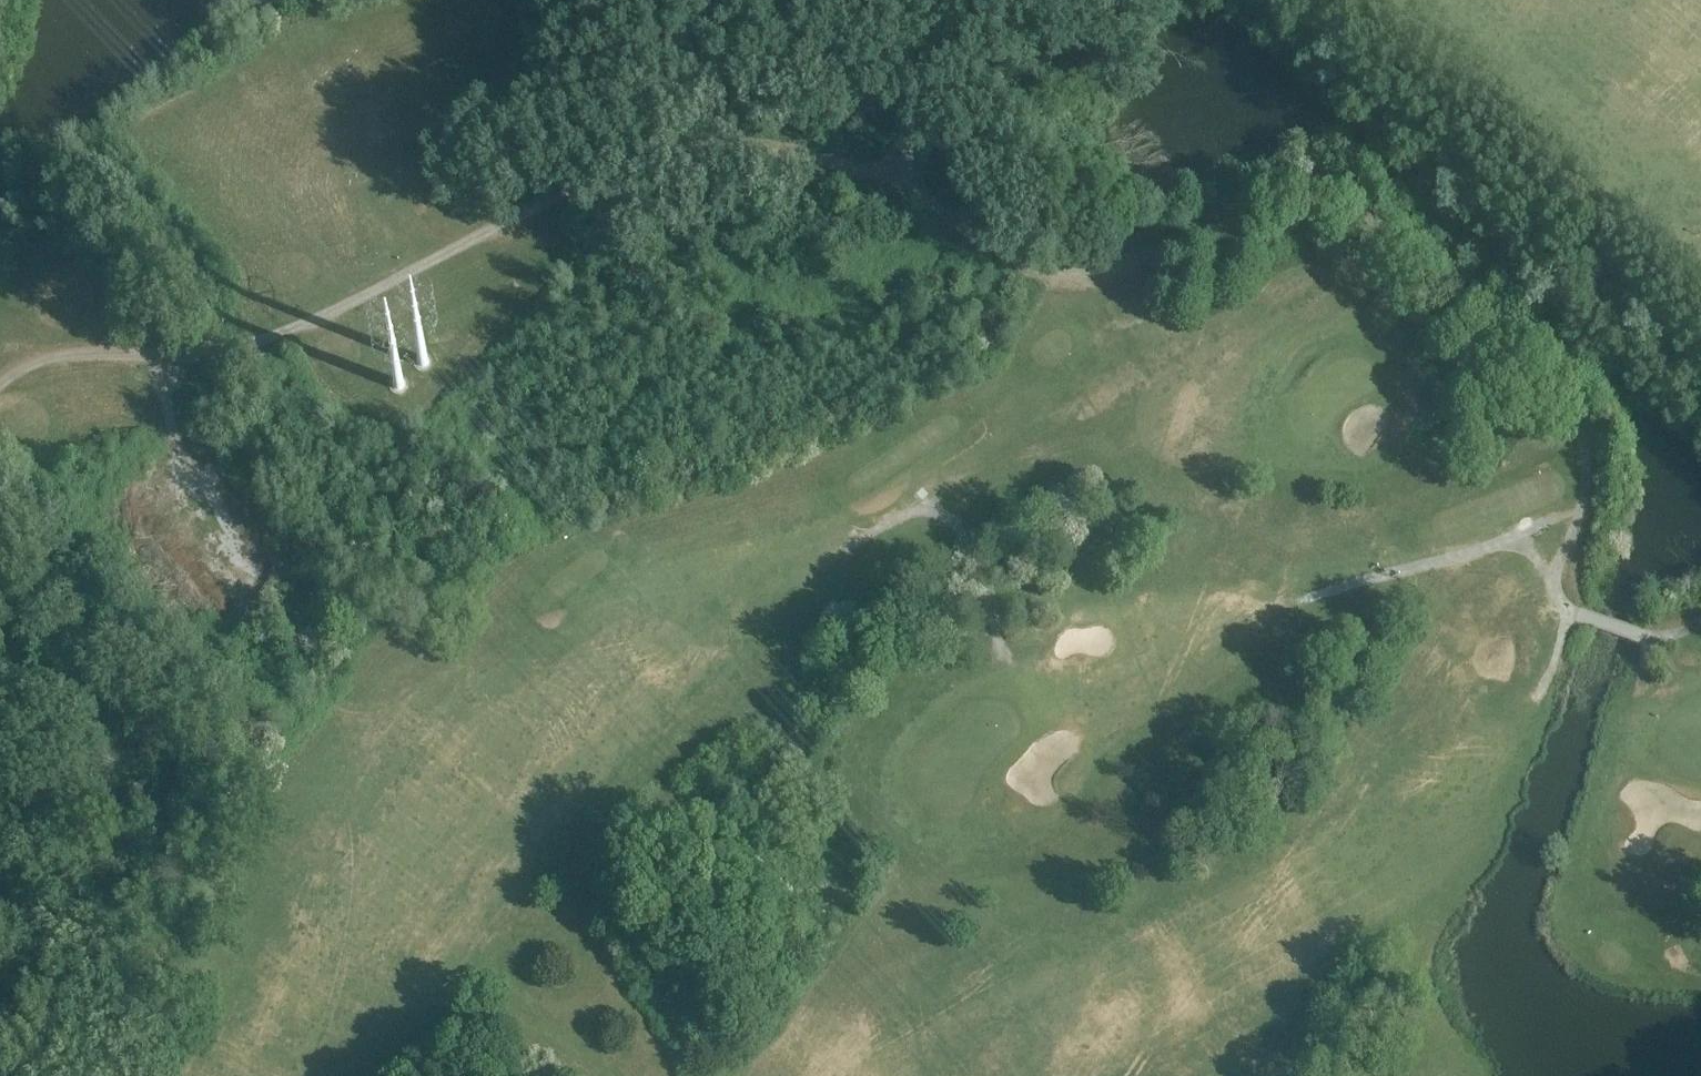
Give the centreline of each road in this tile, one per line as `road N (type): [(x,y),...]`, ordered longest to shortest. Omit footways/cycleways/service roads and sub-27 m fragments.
road 1 (track): [(1005,657),(982,558),(945,516),(906,514),(850,546)]
road 2 (track): [(1541,523),(1477,550),(1320,595)]

